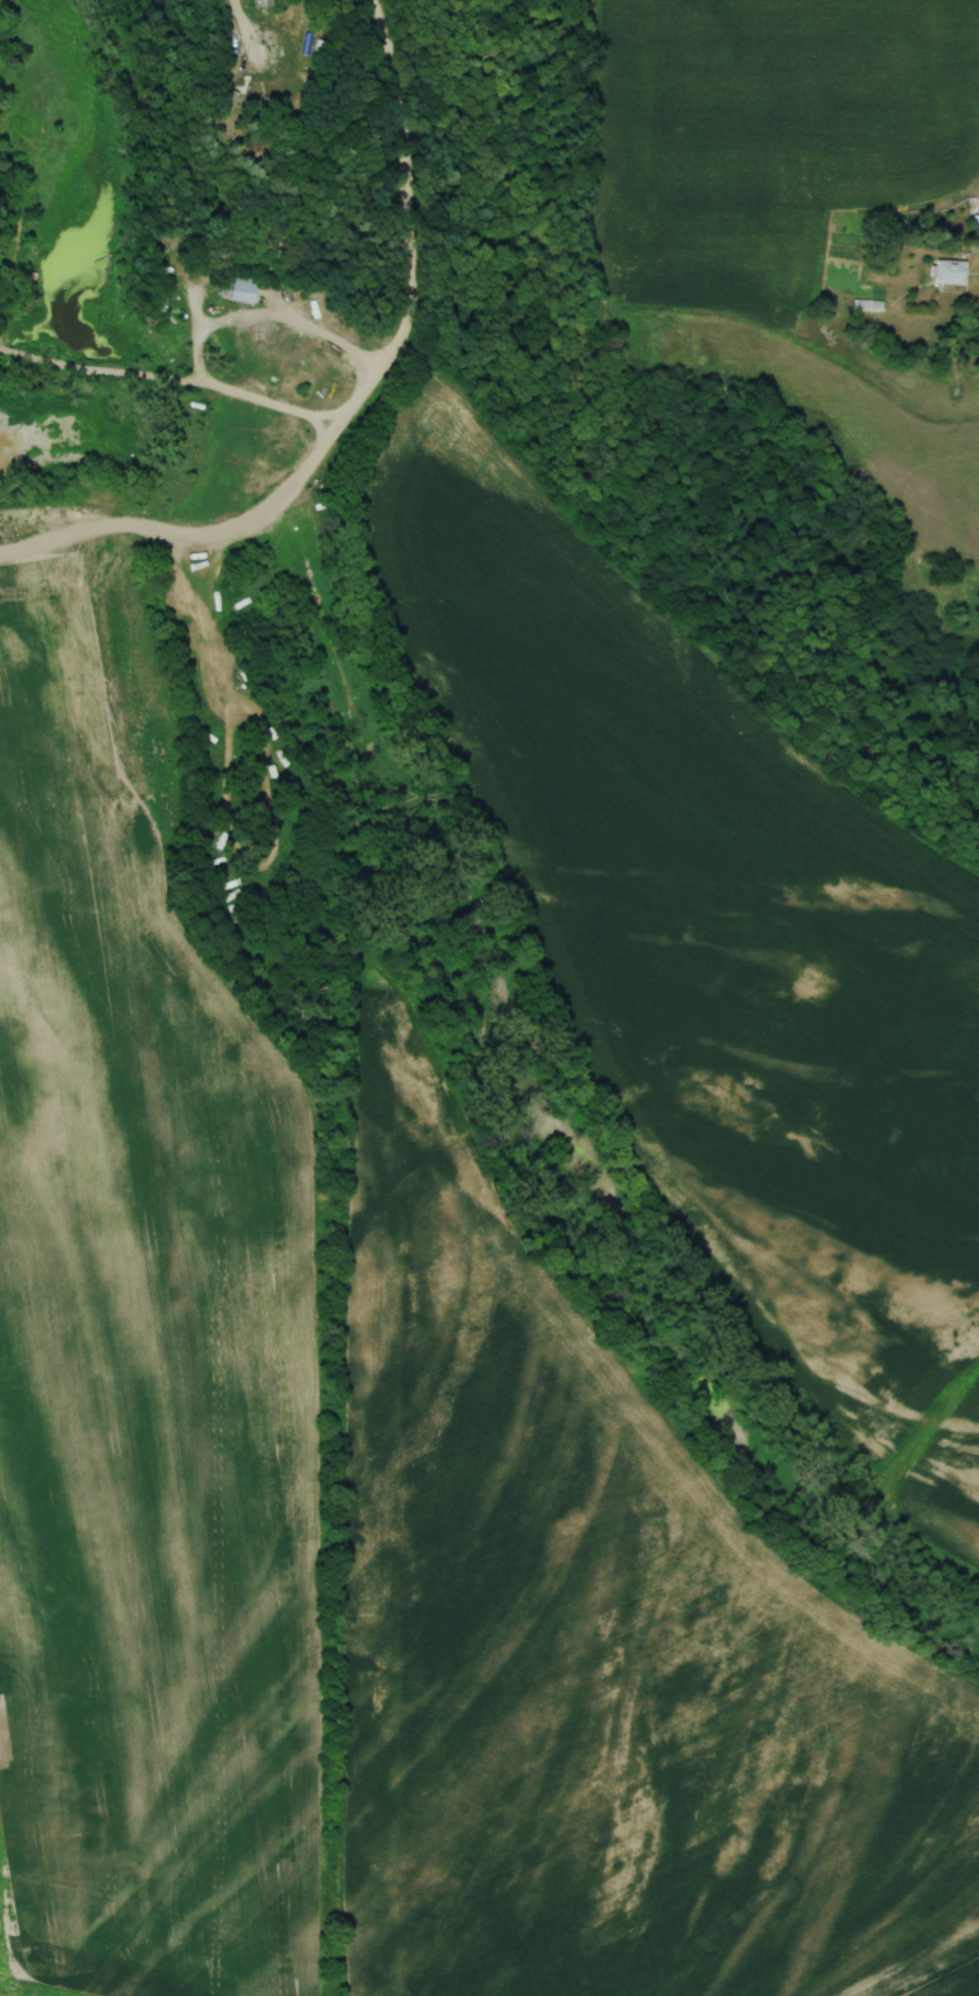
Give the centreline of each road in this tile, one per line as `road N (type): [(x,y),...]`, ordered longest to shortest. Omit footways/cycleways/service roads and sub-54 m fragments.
road 1 (residential): [(0,353),(344,420),(405,336),(413,292),(402,101),(369,0)]
road 2 (residential): [(344,420),(266,503),(213,535),(156,536),(86,513),(0,518)]

